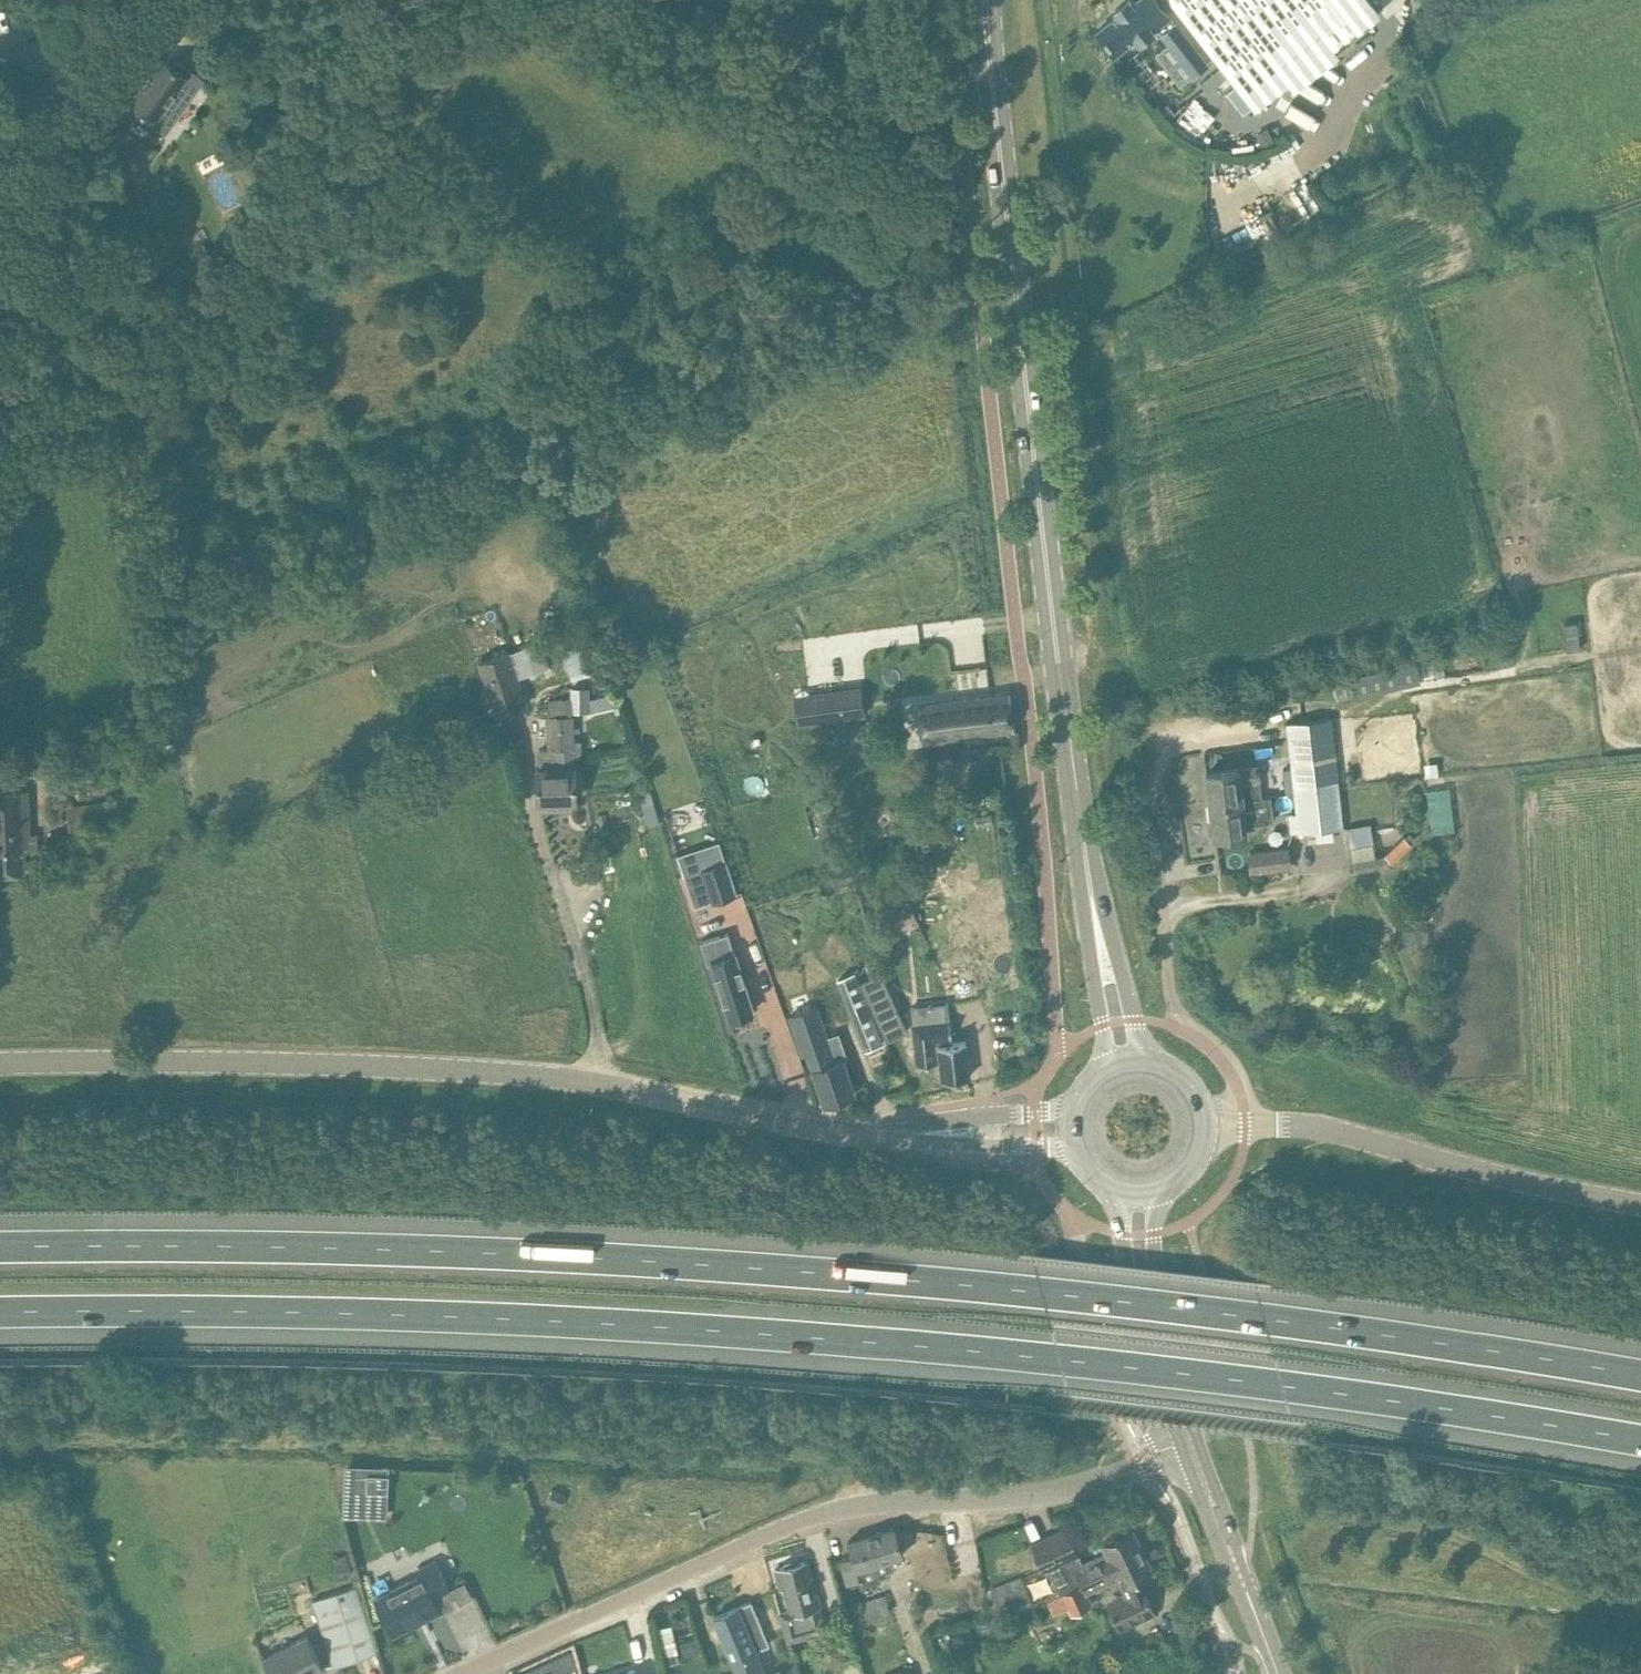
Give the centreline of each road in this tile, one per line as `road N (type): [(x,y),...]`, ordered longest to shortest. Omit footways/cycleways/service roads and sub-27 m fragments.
road 1 (motorway): [(1640,1371),(1261,1318),(745,1262),(340,1244),(0,1246)]
road 2 (motorway): [(0,1315),(323,1316),(729,1335),(1281,1385),(1640,1439)]
road 3 (unclassified): [(0,1063),(499,1071),(593,1081),(820,1128),(948,1132)]
road 4 (secondary): [(1089,883),(986,0)]
road 5 (unclassified): [(461,1673),(801,1524),(872,1509),(1015,1503),(1194,1452)]
road 6 (unclassified): [(1640,1205),(1320,1125),(1207,1127)]
road 7 (unclassified): [(0,248),(79,51),(115,0)]
road 8 (secondary): [(1275,1673),(1194,1452)]
road 9 (secondary): [(1151,1057),(1089,883)]
road 10 (secondary): [(1089,883),(1104,1065)]
road 11 (secondary): [(1119,1189),(1153,1328)]
road 12 (secondary): [(1153,1328),(1163,1188)]
road 13 (secondary): [(1194,1452),(1153,1328)]
road 14 (unclassified): [(948,1132),(1003,1146),(1075,1147)]
road 15 (unclassified): [(1072,1110),(999,1117),(948,1132)]

